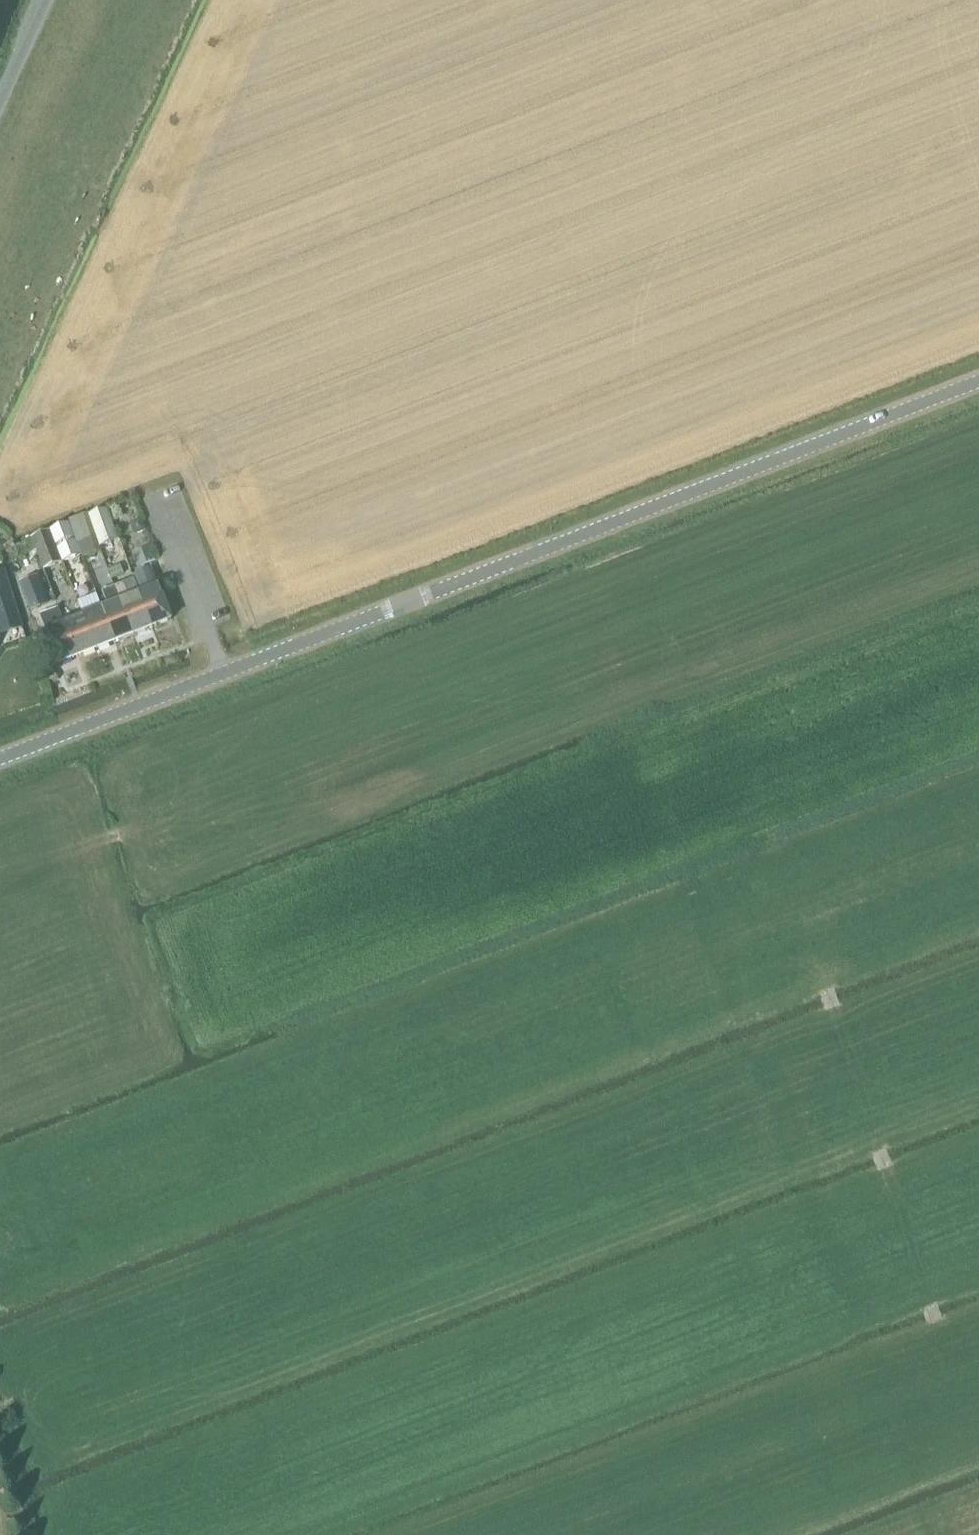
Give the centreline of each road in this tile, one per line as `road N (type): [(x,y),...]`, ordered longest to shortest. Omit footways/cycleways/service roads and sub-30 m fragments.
road 1 (tertiary): [(0,762),(978,384)]

